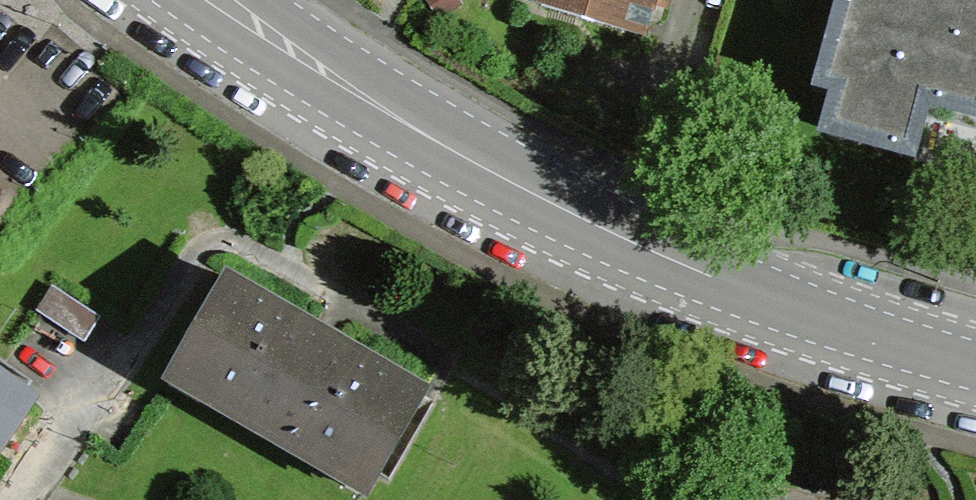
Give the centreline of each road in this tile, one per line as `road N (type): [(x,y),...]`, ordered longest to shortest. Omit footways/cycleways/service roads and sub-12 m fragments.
road 1 (primary): [(975,365),(640,246),(286,53),(216,0)]
road 2 (residential): [(447,362),(213,228),(23,499)]
road 3 (residential): [(769,499),(624,489),(617,499)]

